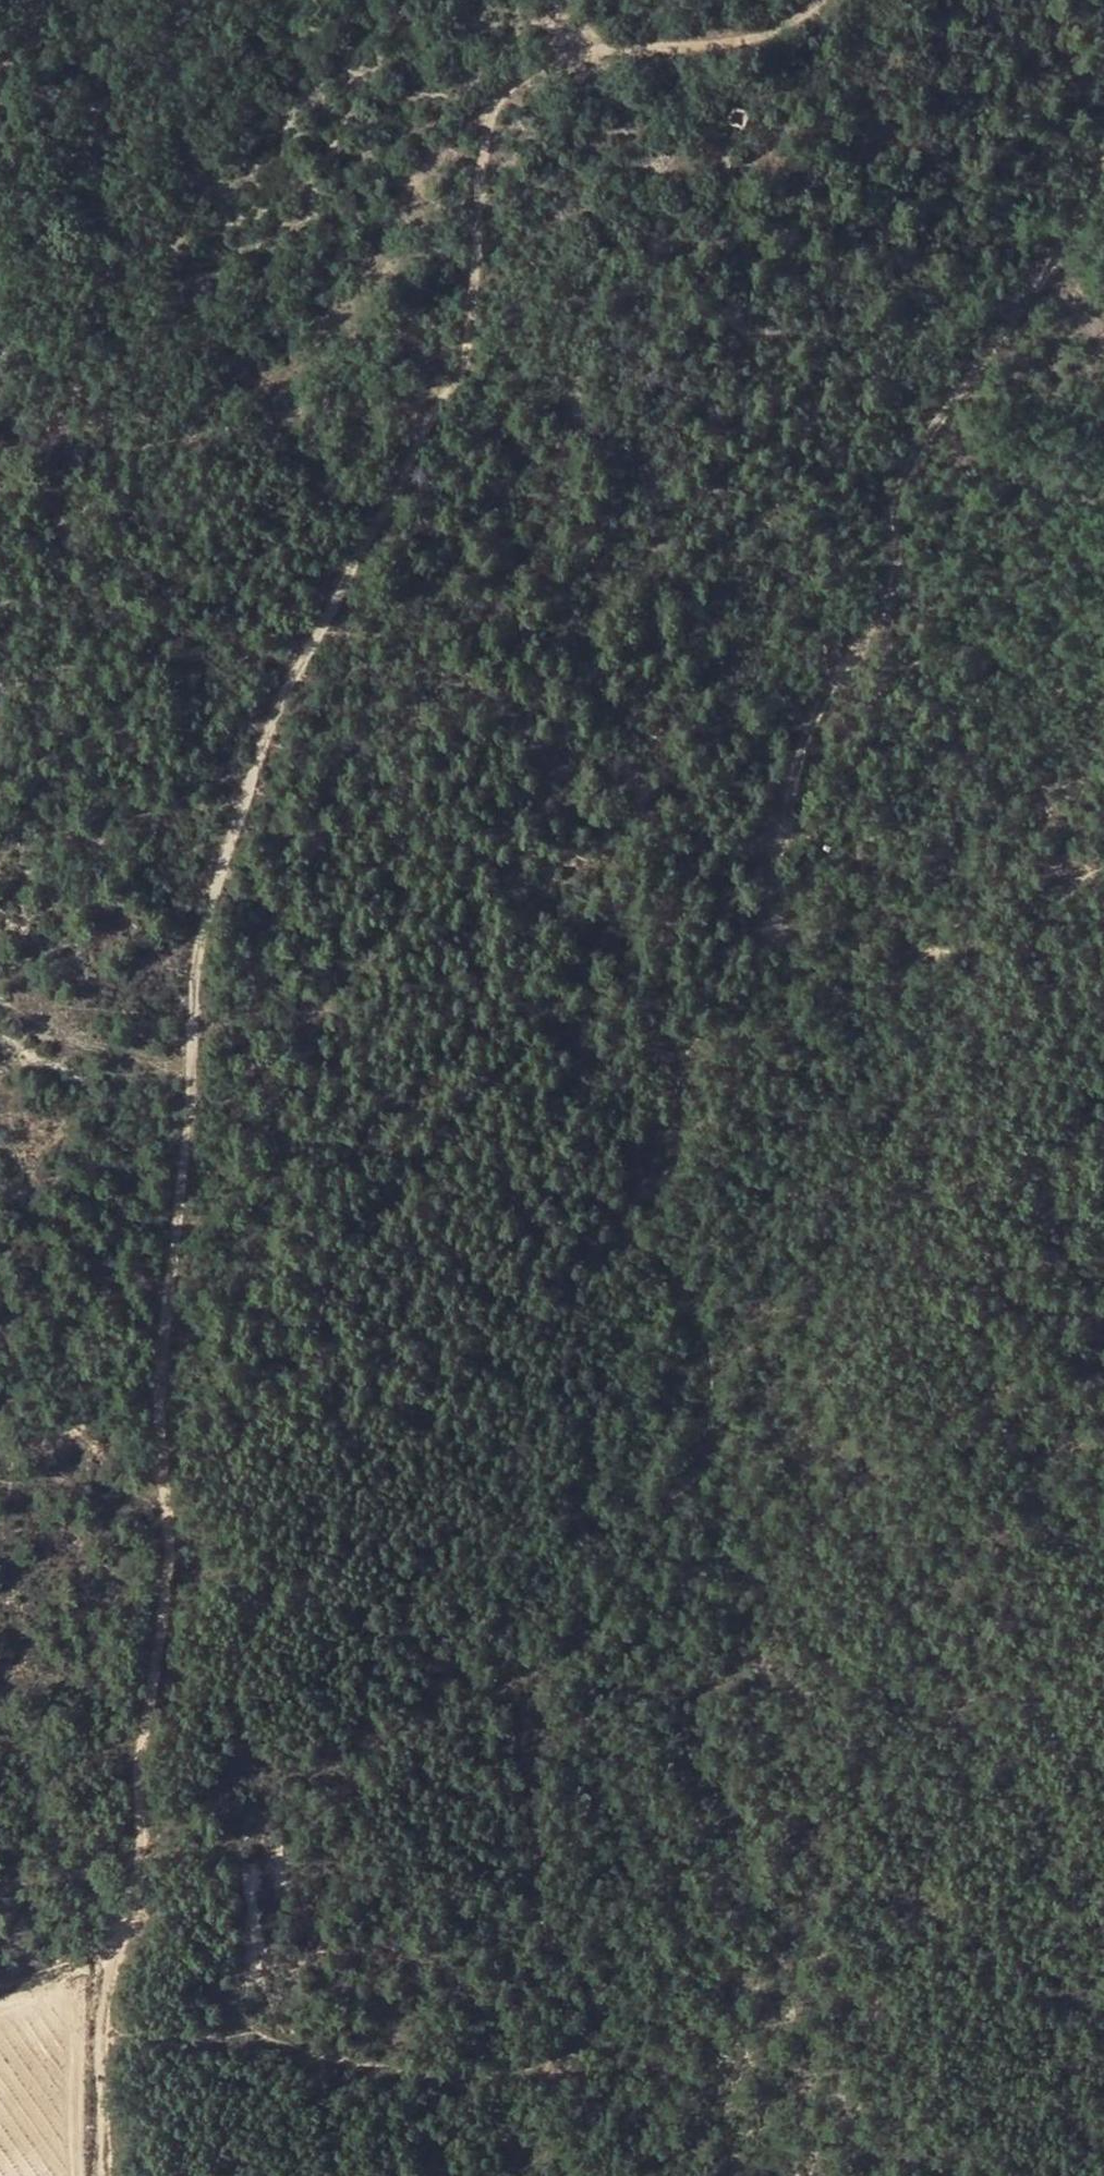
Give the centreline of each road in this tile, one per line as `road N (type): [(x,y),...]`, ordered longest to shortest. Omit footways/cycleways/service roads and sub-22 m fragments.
road 1 (track): [(1103,130),(1065,177),(1018,293),(874,501),(881,577),(780,748),(760,823),(759,980),(706,1032),(682,1071),(670,1126),(623,1213),(629,1238),(663,1254),(709,1365),(710,1422),(705,1468),(643,1527),(616,1592),(523,1686),(529,1894),(592,1993),(587,2036),(557,2059),(483,2075),(387,2068),(236,2029),(88,2030)]
road 2 (track): [(502,98),(353,304),(282,378),(0,460)]
road 3 (track): [(502,98),(542,46),(695,43),(816,0)]

